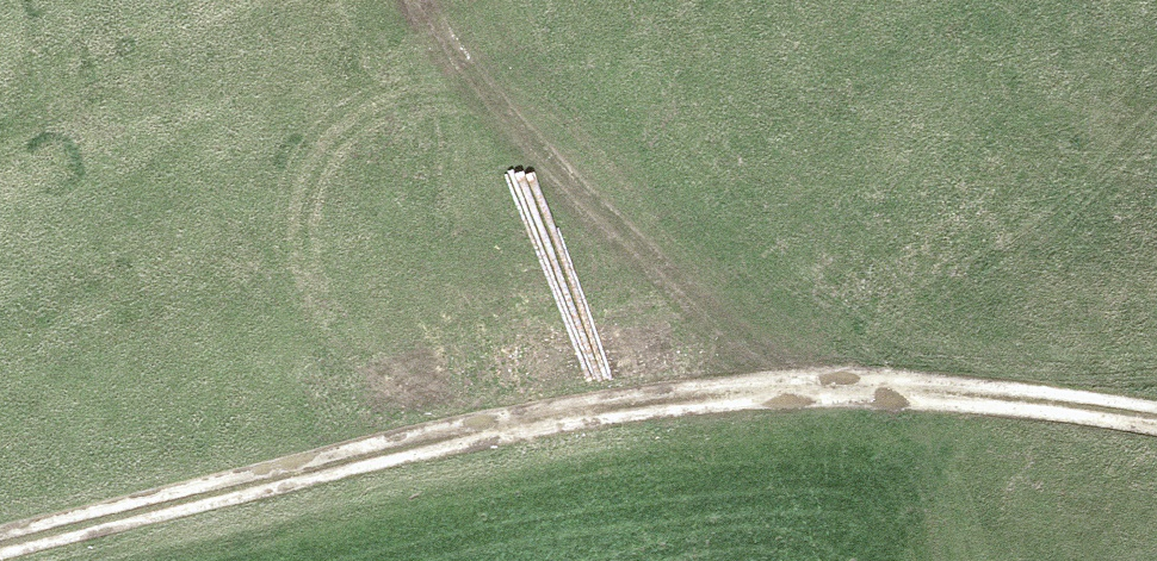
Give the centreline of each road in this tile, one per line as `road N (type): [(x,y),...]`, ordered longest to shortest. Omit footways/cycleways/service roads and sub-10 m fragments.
road 1 (track): [(0,534),(364,443),(615,396),(848,380),(1062,390),(1156,404)]
road 2 (track): [(848,380),(686,268),(580,174),(473,52),(447,0)]

